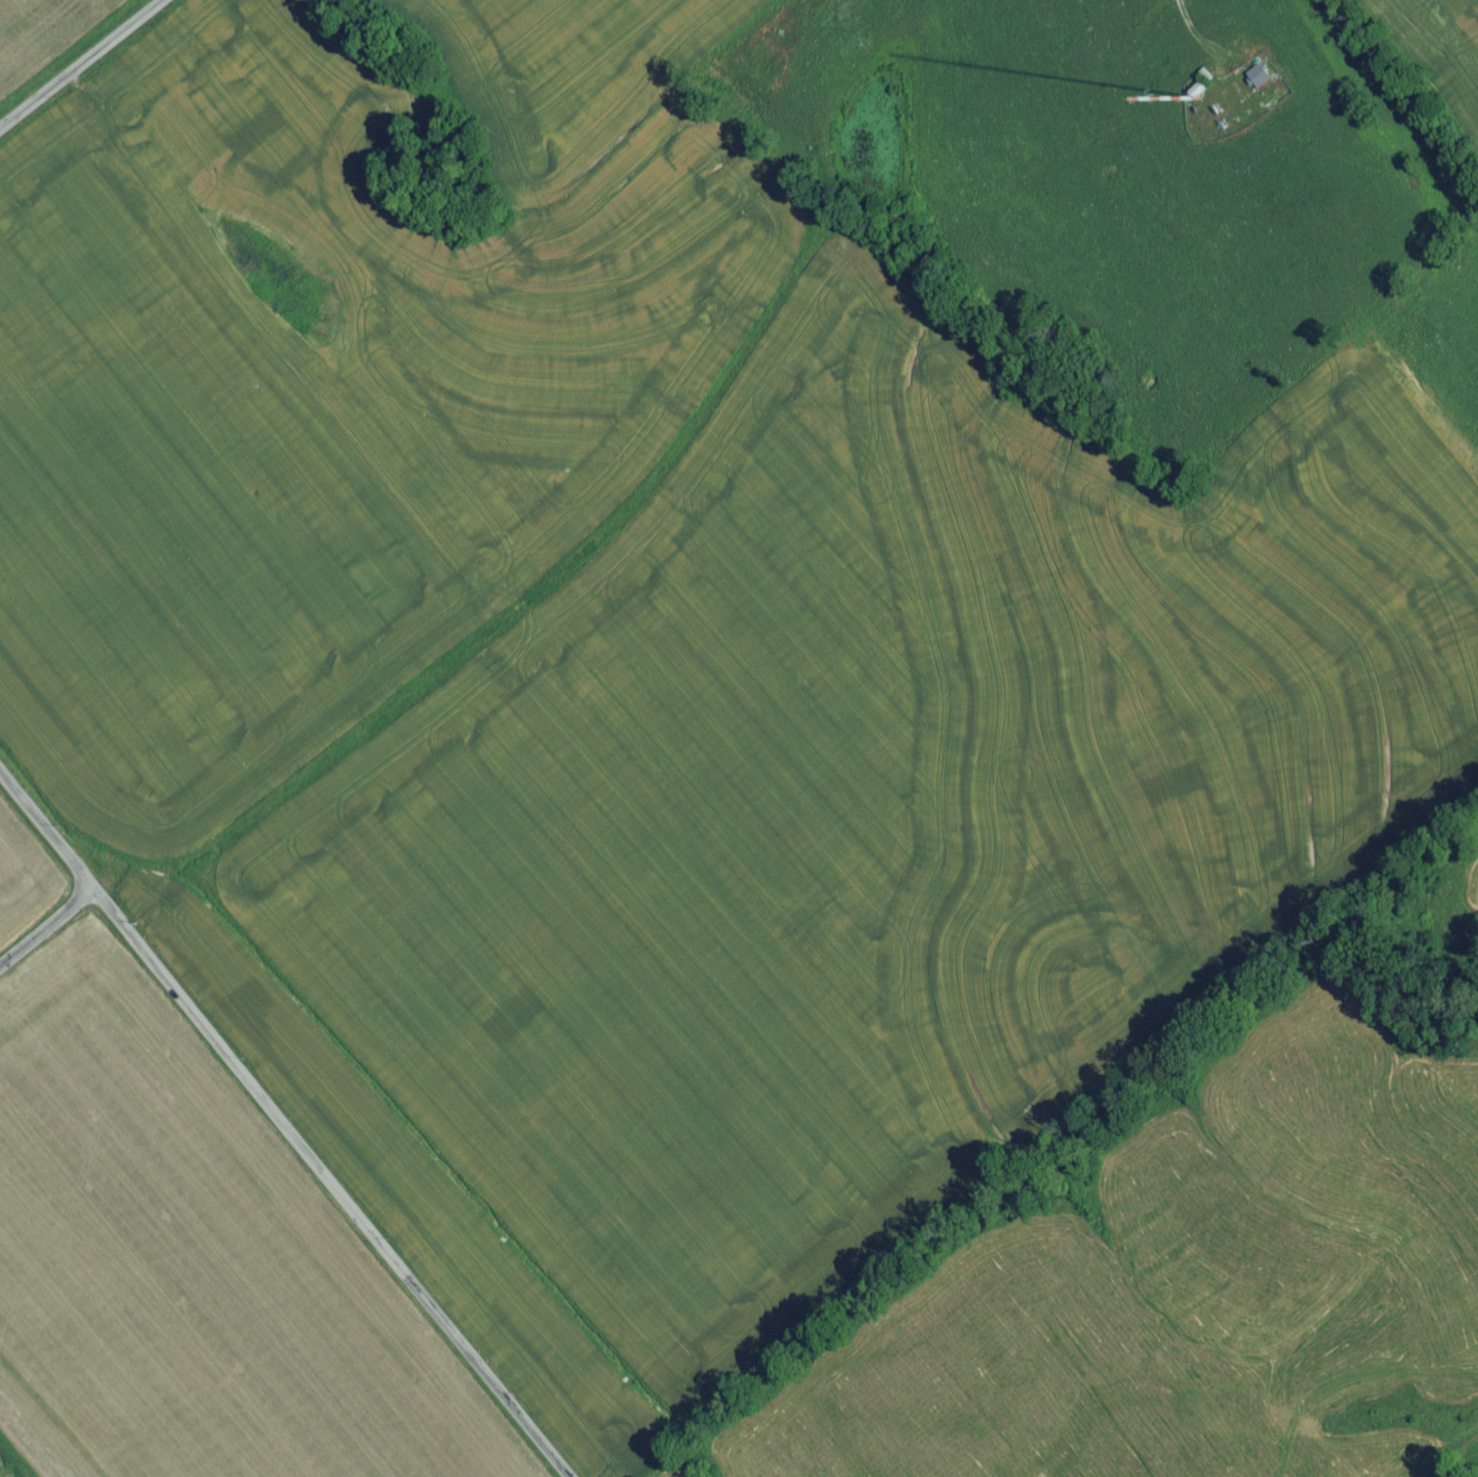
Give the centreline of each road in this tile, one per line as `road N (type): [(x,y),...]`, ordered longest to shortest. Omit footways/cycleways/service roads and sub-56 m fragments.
road 1 (residential): [(573,1476),(0,775)]
road 2 (residential): [(0,139),(174,0)]

